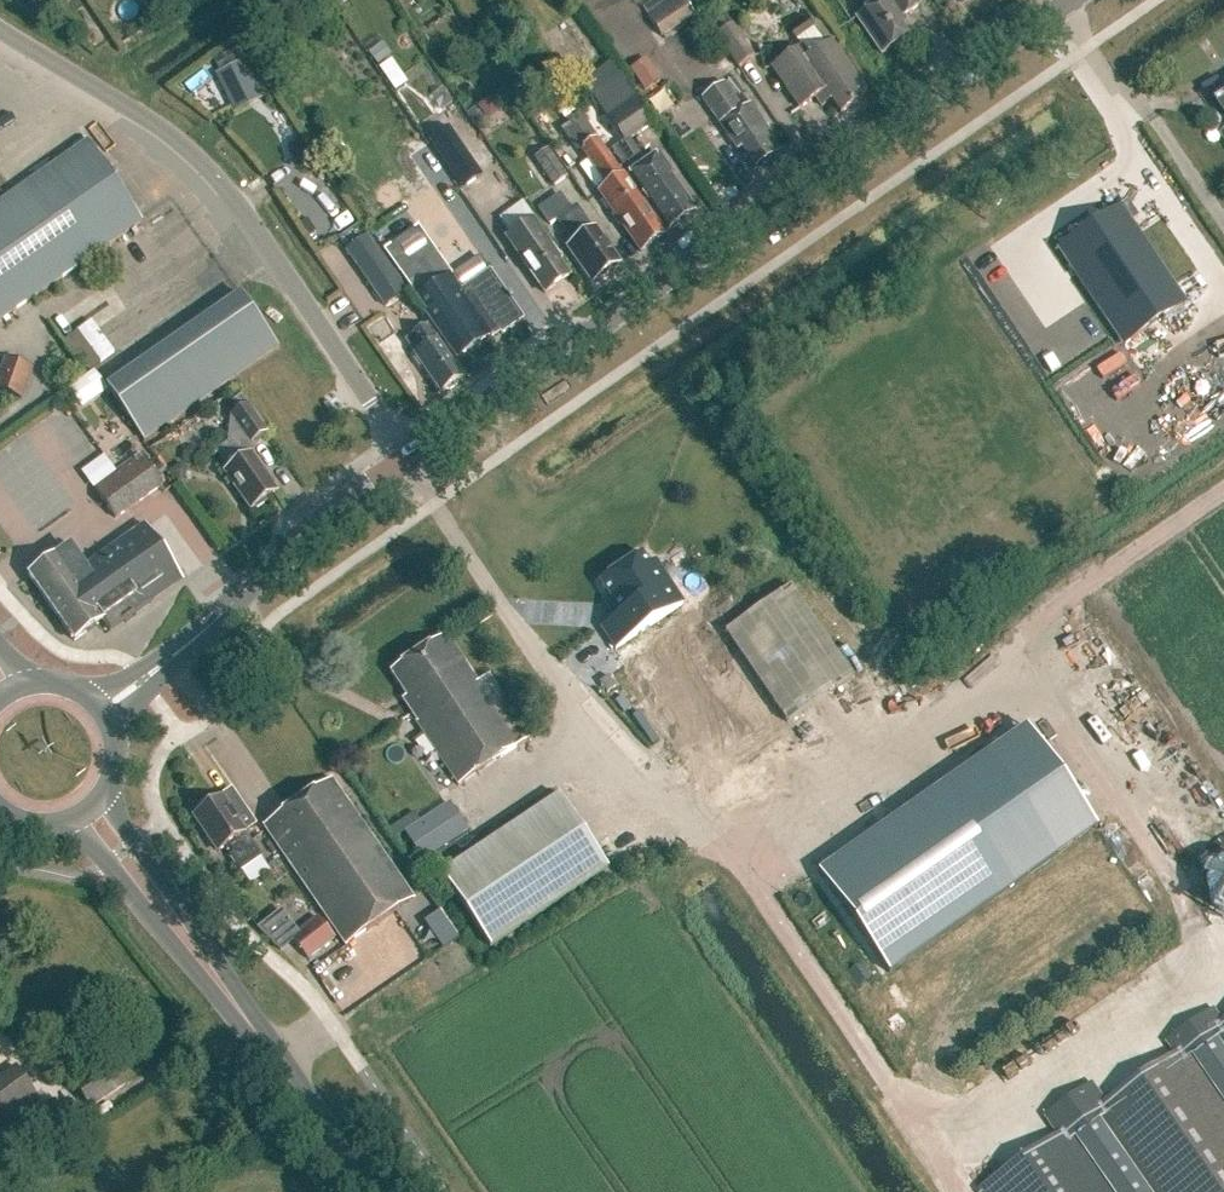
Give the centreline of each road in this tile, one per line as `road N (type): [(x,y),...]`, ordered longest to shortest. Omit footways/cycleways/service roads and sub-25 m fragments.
road 1 (tertiary): [(409,454),(1068,0)]
road 2 (residential): [(409,454),(209,169),(157,123),(0,28)]
road 3 (primary): [(365,1191),(84,808)]
road 4 (tertiary): [(97,713),(190,643),(298,535),(409,454)]

